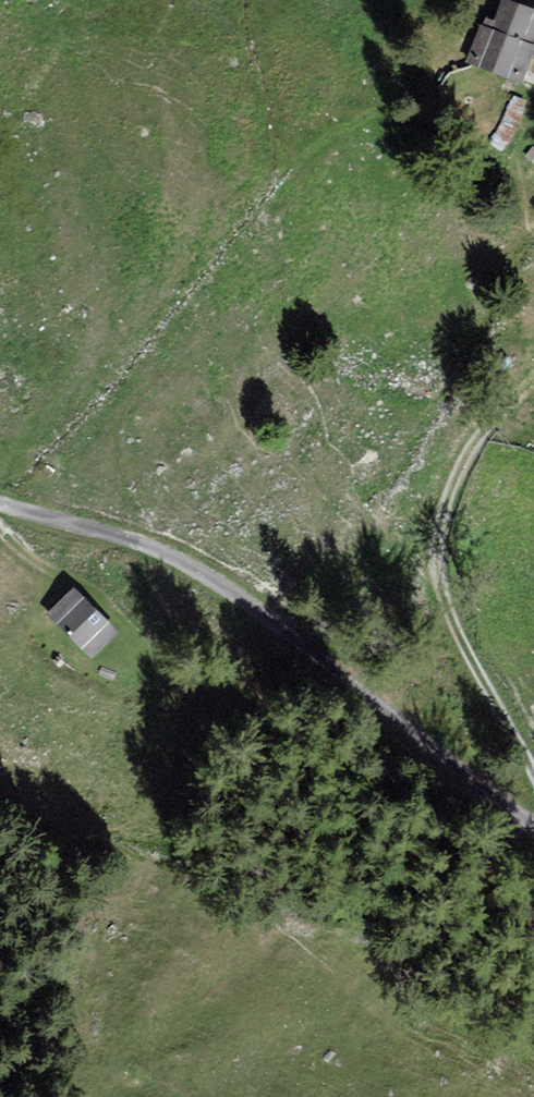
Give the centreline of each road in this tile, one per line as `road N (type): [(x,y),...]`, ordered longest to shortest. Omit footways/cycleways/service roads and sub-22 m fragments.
road 1 (track): [(533,833),(241,602),(123,540),(0,506)]
road 2 (track): [(533,383),(482,432),(451,494),(440,550),(459,636),(533,770)]

